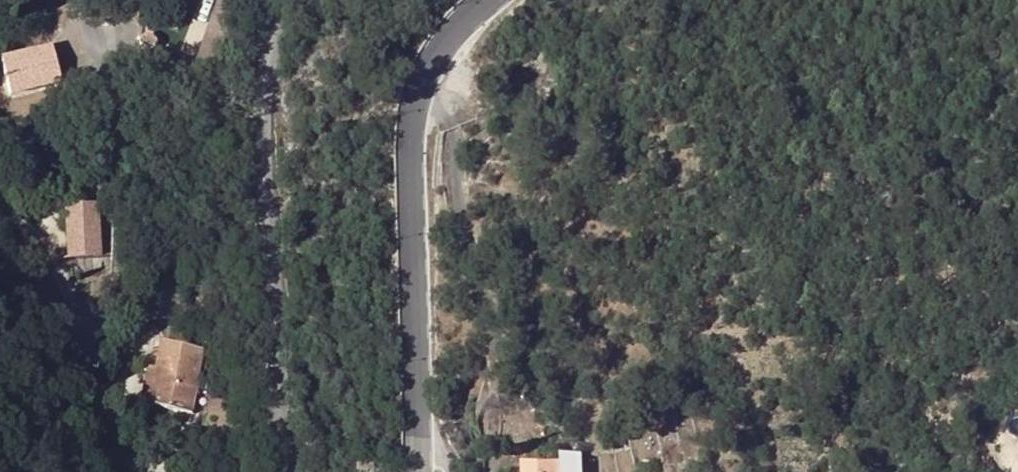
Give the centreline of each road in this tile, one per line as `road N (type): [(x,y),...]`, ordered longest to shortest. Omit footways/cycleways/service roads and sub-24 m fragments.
road 1 (tertiary): [(484,0),(452,30),(411,111),(417,471)]
road 2 (residential): [(284,0),(263,155),(285,471)]
road 3 (unclassified): [(0,271),(78,329),(108,314),(116,300),(118,165),(84,0)]

